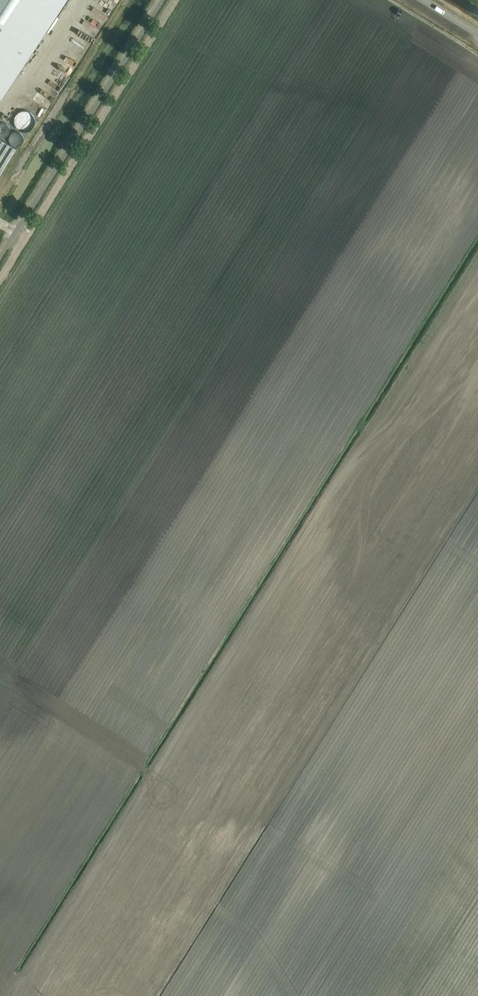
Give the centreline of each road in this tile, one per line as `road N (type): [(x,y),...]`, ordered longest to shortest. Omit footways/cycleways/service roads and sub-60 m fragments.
road 1 (track): [(0,278),(175,0)]

